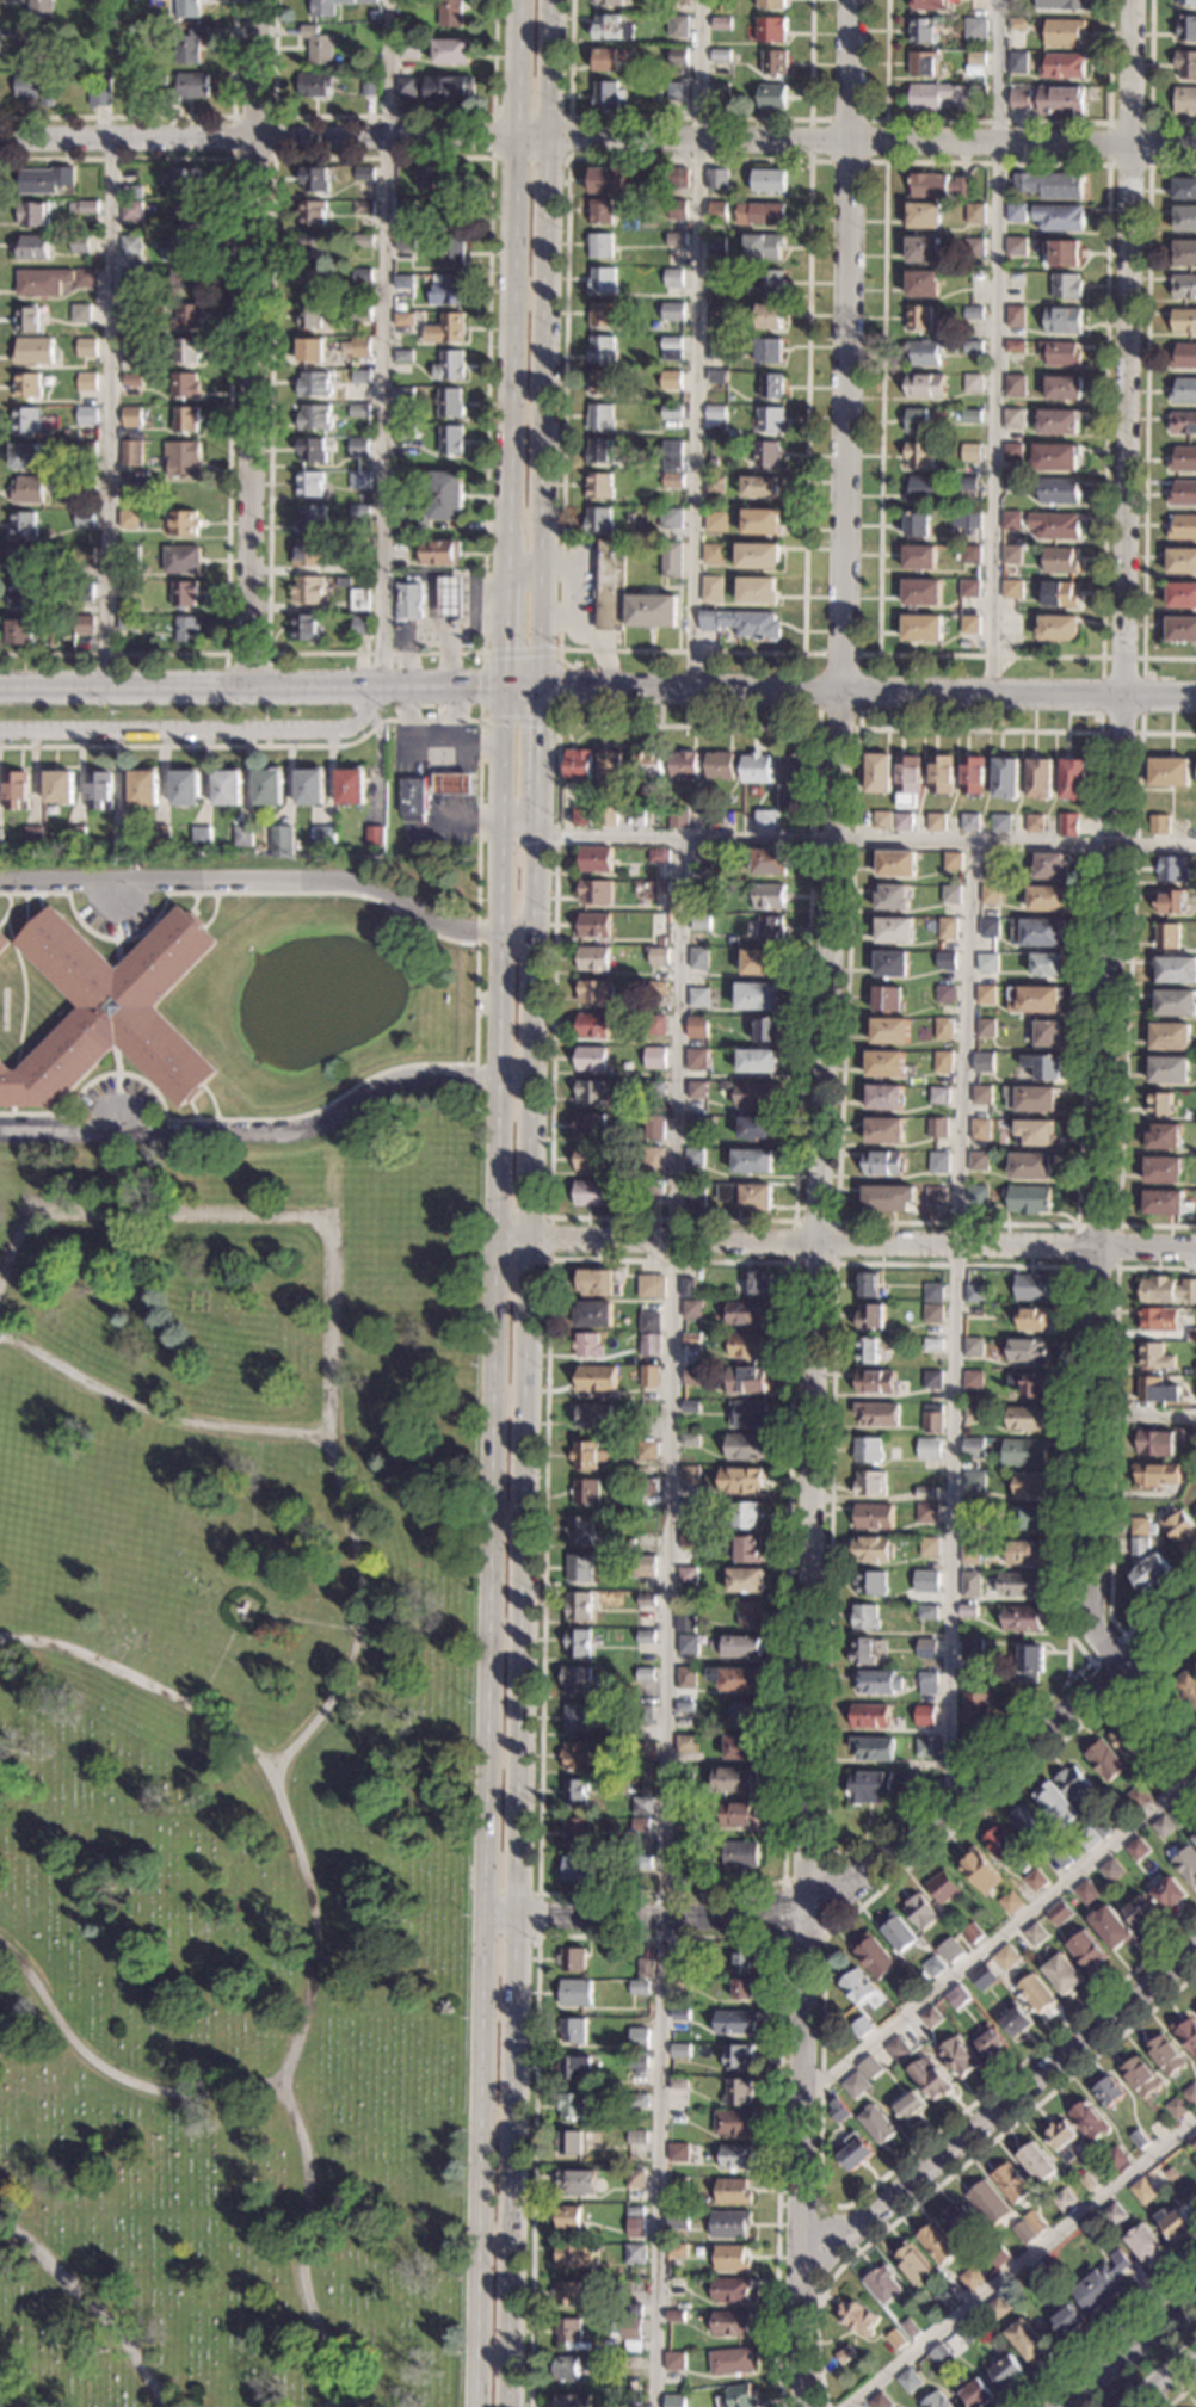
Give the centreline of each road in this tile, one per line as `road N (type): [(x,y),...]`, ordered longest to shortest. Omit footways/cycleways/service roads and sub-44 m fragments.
road 1 (secondary): [(499,689),(477,2406)]
road 2 (residential): [(808,2406),(797,2319),(813,1241),(843,693)]
road 3 (residential): [(1102,1685),(1093,1659),(1096,1267),(1123,697),(1131,0)]
road 4 (secondary): [(514,2406),(530,802)]
road 5 (residential): [(1195,143),(568,134),(0,137)]
road 6 (residential): [(1195,1608),(804,1909),(662,1918),(483,1914)]
road 7 (residential): [(1195,1249),(495,1235)]
road 8 (residential): [(843,693),(852,0)]
road 9 (secondary): [(530,690),(547,0)]
road 10 (secondary): [(513,0),(499,689)]
road 11 (residential): [(248,689),(255,0)]
road 12 (tertiary): [(1195,698),(530,690)]
road 13 (residential): [(1195,1946),(800,2263)]
road 14 (residential): [(0,733),(328,733),(351,724),(370,689)]
road 15 (tertiary): [(0,691),(370,689)]
road 16 (tertiary): [(1195,2298),(1062,2406)]
road 17 (tertiary): [(370,689),(499,689)]

